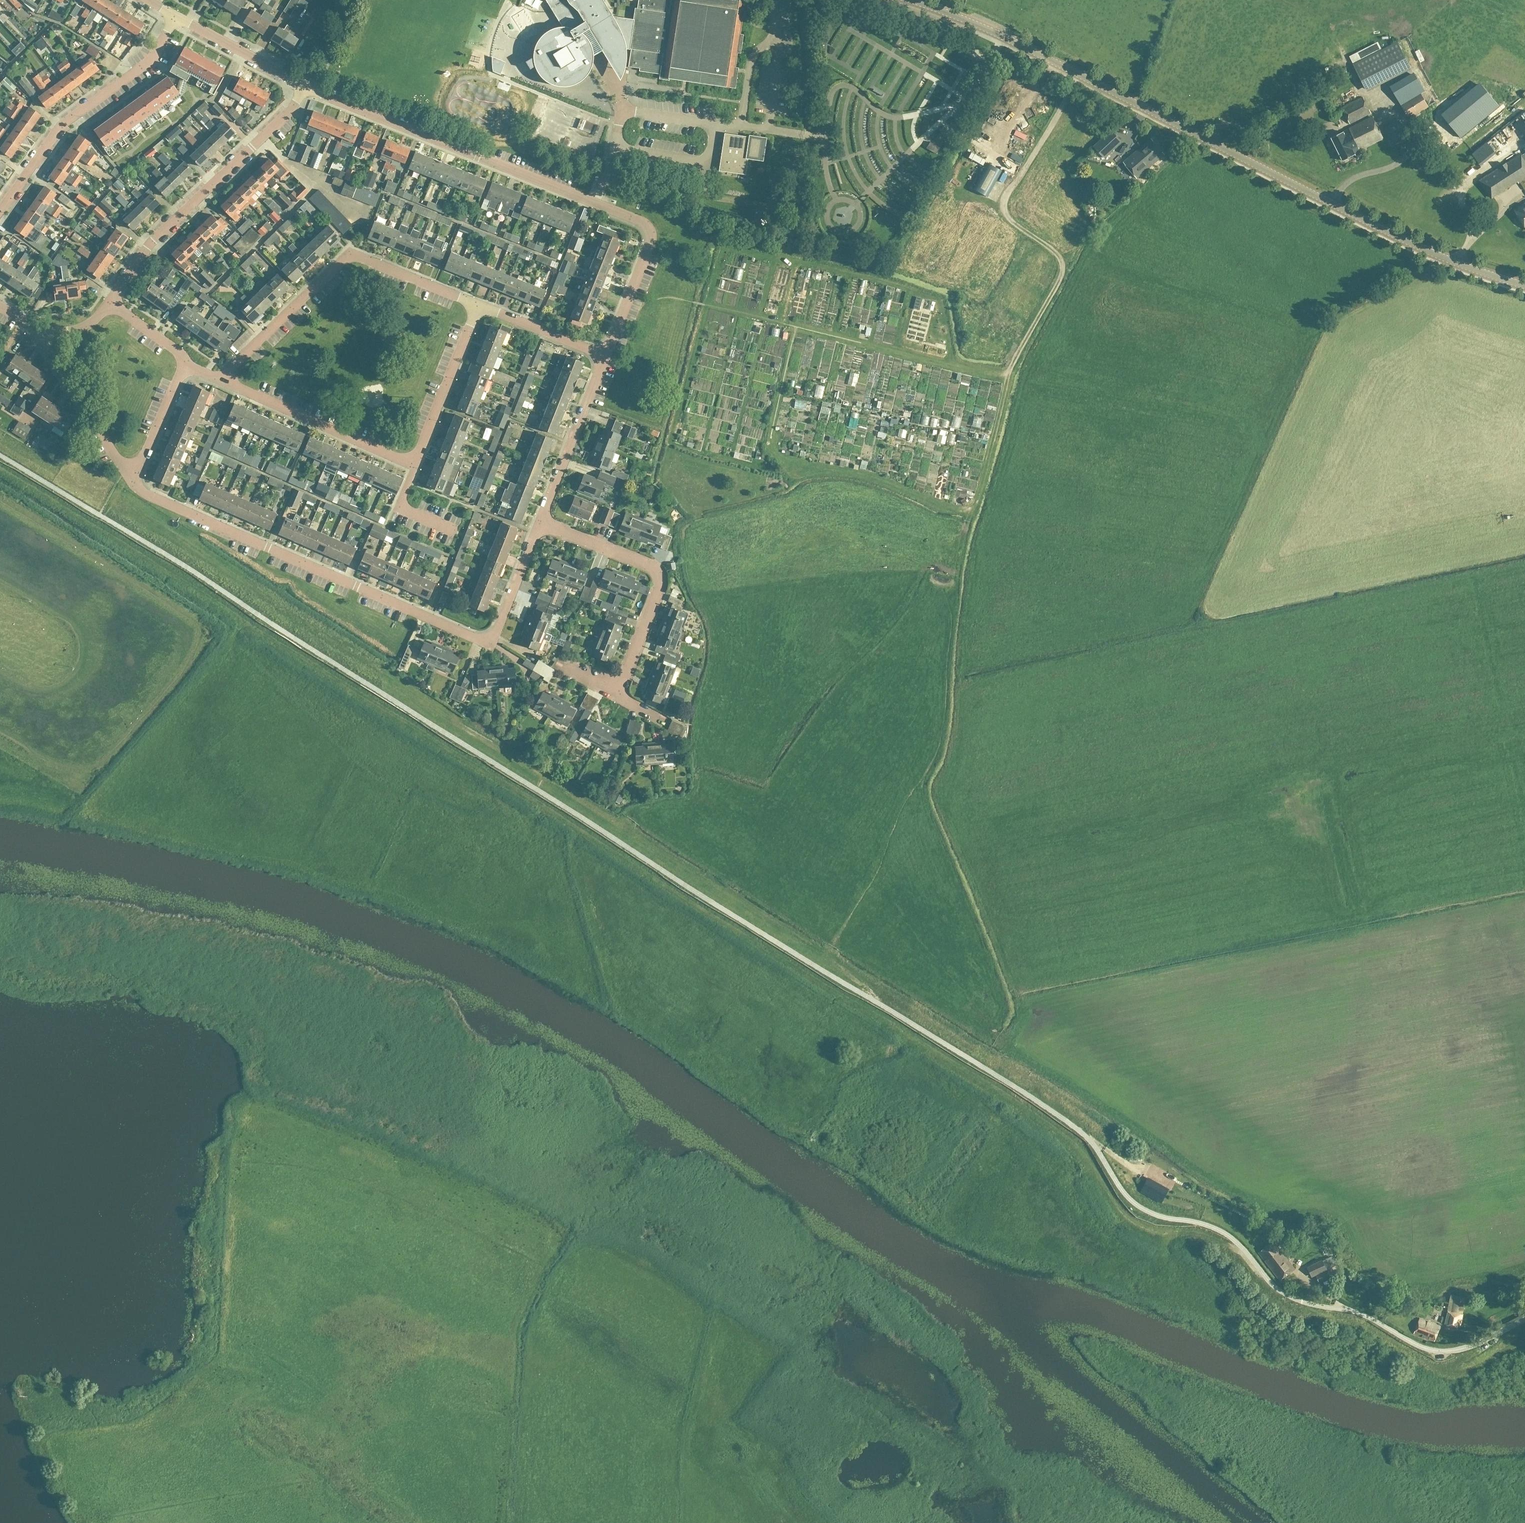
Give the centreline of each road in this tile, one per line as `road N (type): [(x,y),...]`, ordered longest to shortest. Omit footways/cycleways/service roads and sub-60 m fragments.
road 1 (unclassified): [(1524,1319),(1437,1352),(1369,1317),(1292,1298),(1223,1233),(1133,1203),(1091,1143),(1034,1100),(0,456)]
road 2 (tertiary): [(1524,286),(1404,240),(1003,37),(911,0)]
road 3 (unclassified): [(492,634),(460,631),(145,495),(132,481)]
road 4 (residential): [(594,202),(623,111),(742,126),(752,61),(775,29),(773,0)]
road 5 (track): [(1129,101),(1063,164),(1085,236),(1005,373)]
road 6 (unclassified): [(219,381),(338,261),(357,253),(480,306)]
road 7 (unclassified): [(594,202),(304,86)]
road 8 (unclassified): [(108,304),(150,244),(291,111),(304,86)]
road 9 (unclassified): [(0,211),(61,126),(151,60),(176,17)]
road 10 (unclassified): [(617,694),(658,574),(539,524)]
road 11 (unclassified): [(413,465),(219,381)]
road 12 (unclassified): [(605,355),(651,239),(642,223),(594,202)]
road 13 (unclassified): [(539,524),(605,355)]
road 14 (unclassified): [(132,481),(41,334)]
road 15 (unclassified): [(413,465),(480,306)]
road 16 (unclassified): [(304,86),(176,17)]
road 17 (unclassified): [(605,355),(480,306)]
road 18 (unclassified): [(132,481),(186,360)]
road 19 (unclassified): [(492,634),(539,524)]

